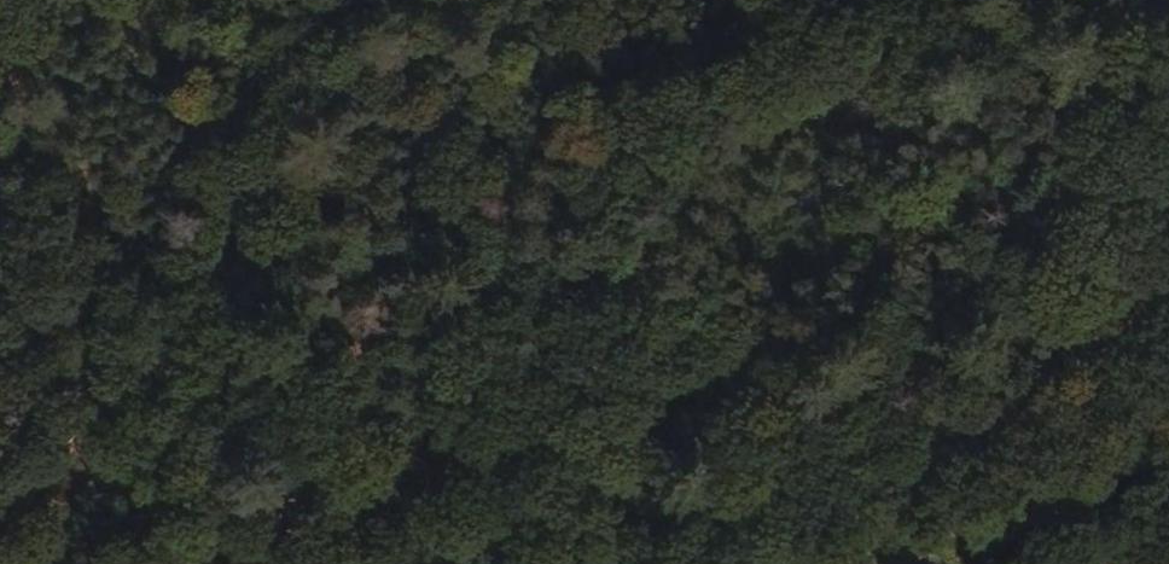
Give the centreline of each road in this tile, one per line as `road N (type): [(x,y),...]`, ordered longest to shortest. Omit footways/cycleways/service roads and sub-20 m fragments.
road 1 (track): [(1168,467),(903,563)]

